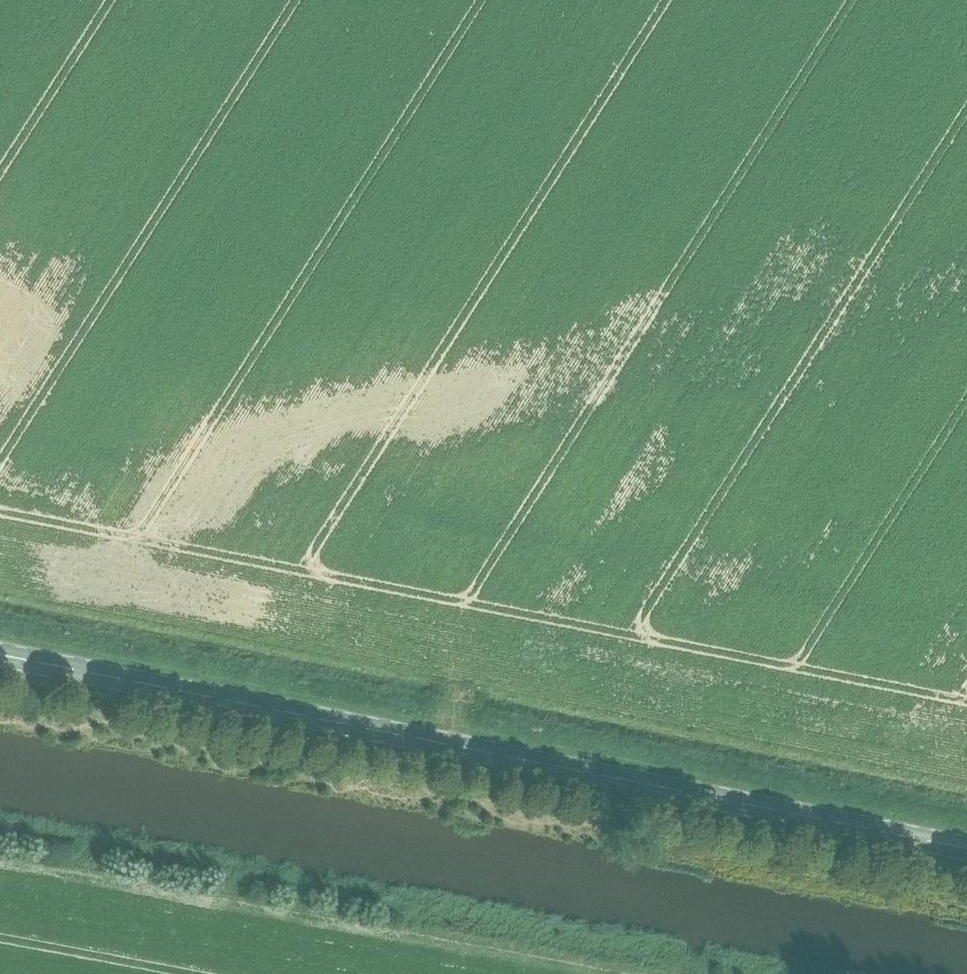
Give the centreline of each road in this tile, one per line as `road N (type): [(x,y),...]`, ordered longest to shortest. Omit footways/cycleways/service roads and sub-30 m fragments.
road 1 (tertiary): [(966,851),(0,654)]

